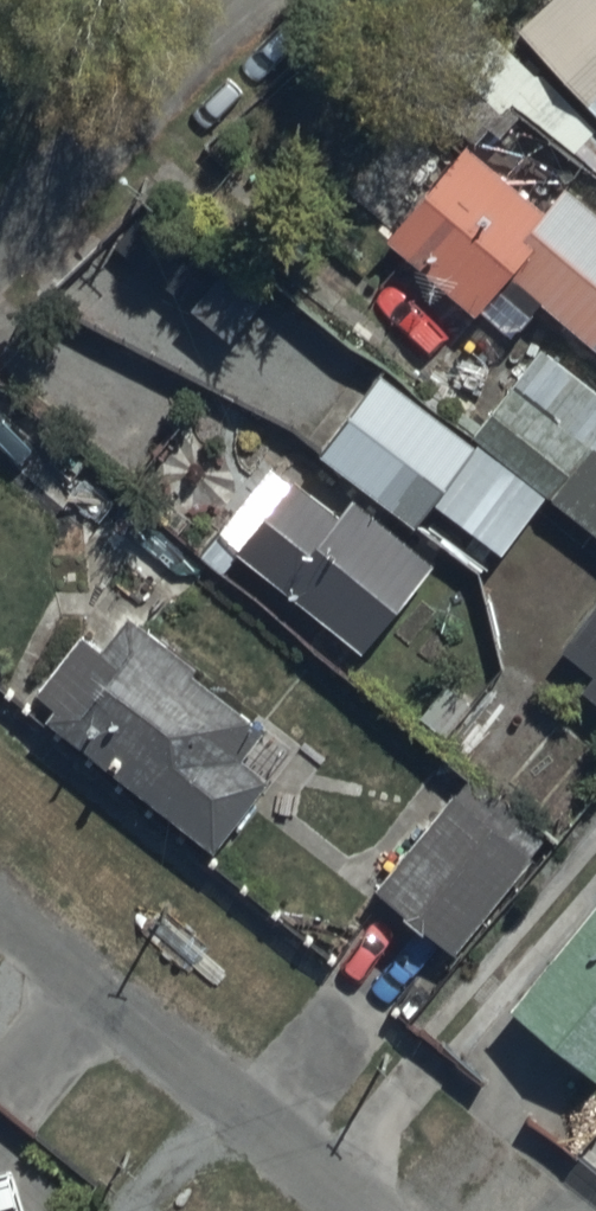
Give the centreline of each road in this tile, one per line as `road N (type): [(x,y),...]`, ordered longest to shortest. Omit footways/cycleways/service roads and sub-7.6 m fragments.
road 1 (residential): [(386,1210),(0,882)]
road 2 (residential): [(279,0),(0,284)]

